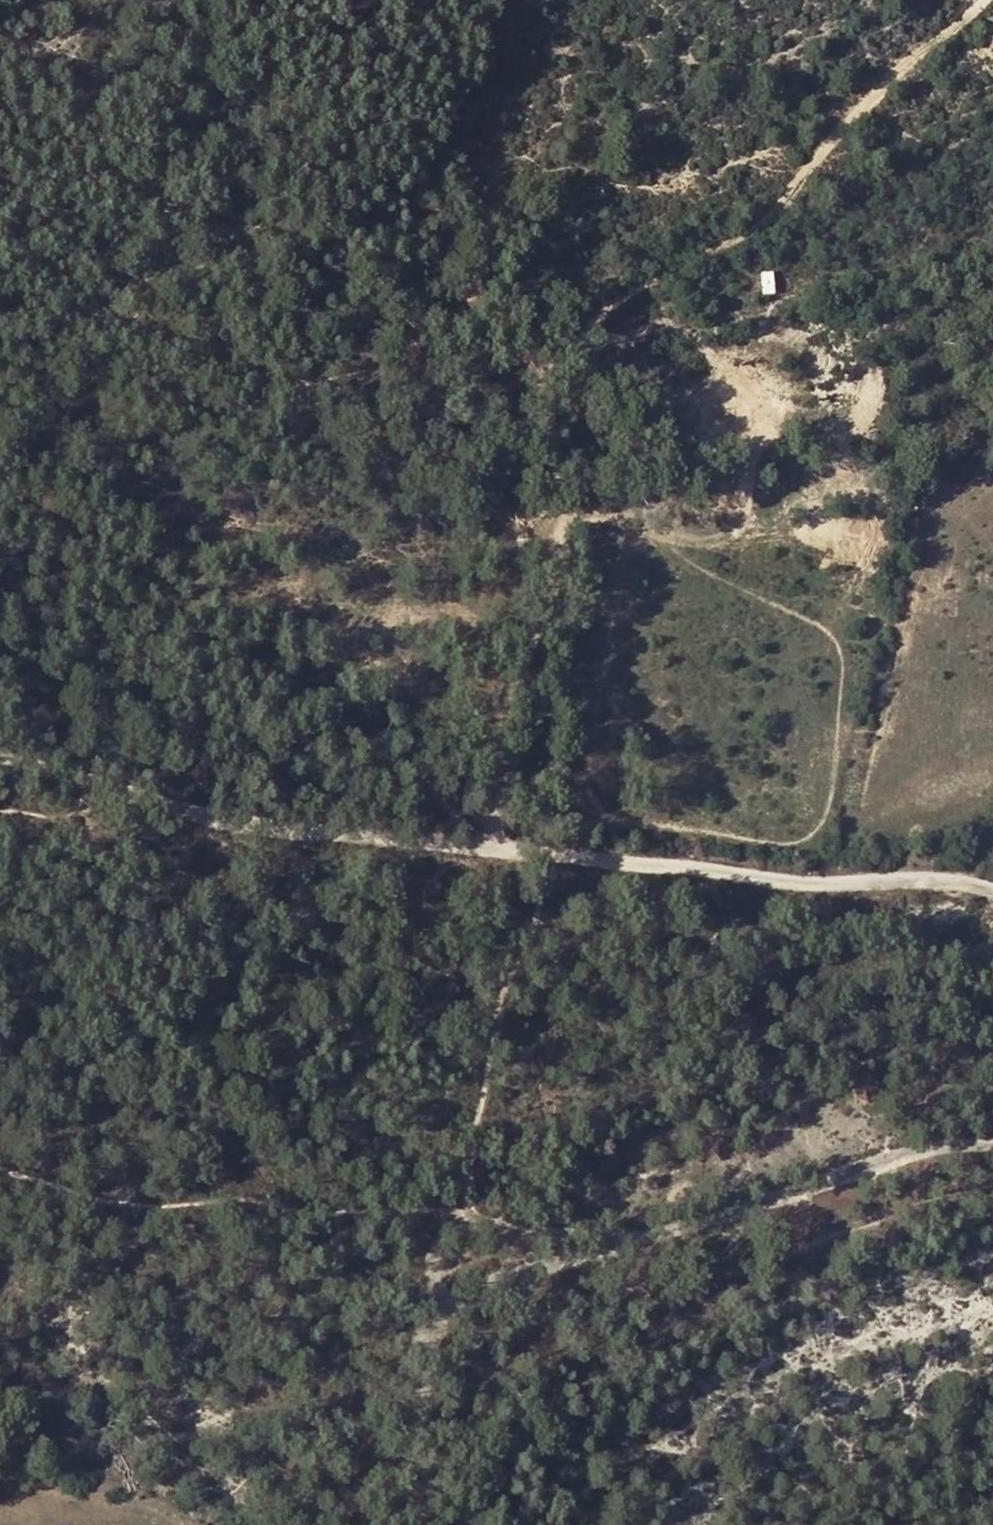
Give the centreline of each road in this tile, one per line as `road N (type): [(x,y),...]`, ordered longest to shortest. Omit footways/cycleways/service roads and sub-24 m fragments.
road 1 (track): [(0,756),(29,757),(210,818),(775,882),(935,875),(992,887)]

